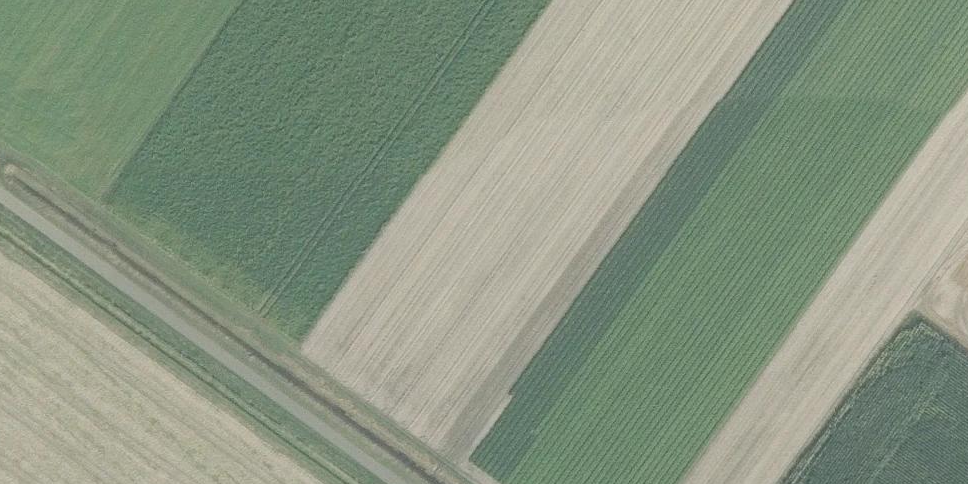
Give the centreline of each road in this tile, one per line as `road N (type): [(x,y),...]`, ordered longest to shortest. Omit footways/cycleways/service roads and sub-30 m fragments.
road 1 (unclassified): [(398,483),(0,196)]

